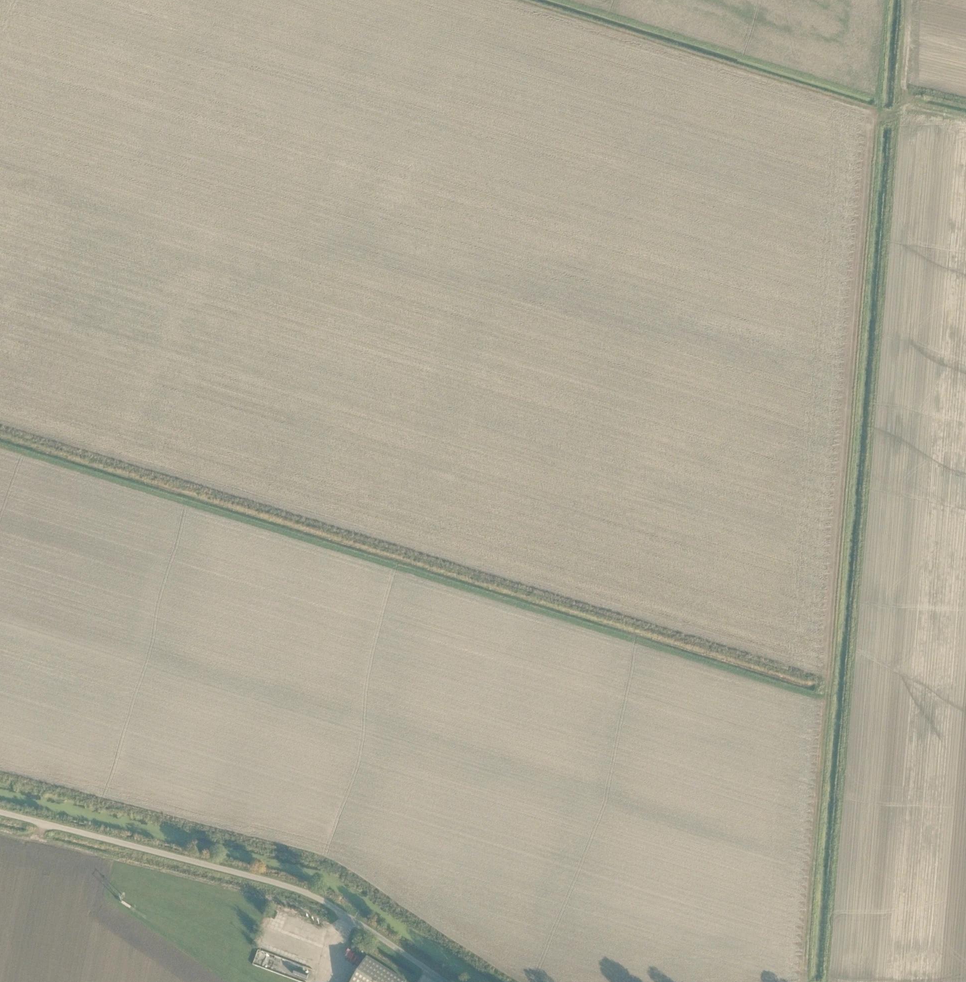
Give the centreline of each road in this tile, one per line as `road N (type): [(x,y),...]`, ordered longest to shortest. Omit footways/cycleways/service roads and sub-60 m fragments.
road 1 (unclassified): [(446,981),(299,890),(0,813)]

